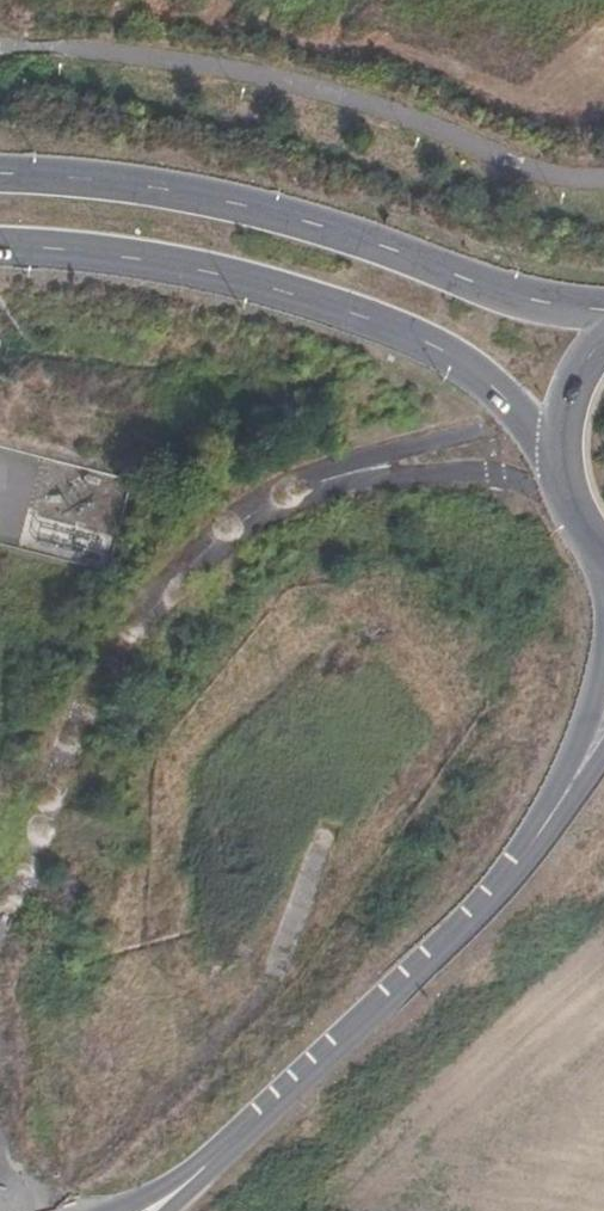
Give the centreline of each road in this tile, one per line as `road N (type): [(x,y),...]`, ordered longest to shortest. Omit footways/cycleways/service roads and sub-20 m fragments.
road 1 (secondary): [(0,248),(215,275),(359,315),(433,346),(491,385),(566,486)]
road 2 (secondary): [(603,309),(486,286),(238,204),(0,174)]
road 3 (tertiary): [(558,803),(471,917),(151,1210)]
road 4 (secondary): [(603,338),(569,392),(560,432),(566,486)]
road 5 (tertiary): [(603,681),(558,803)]

